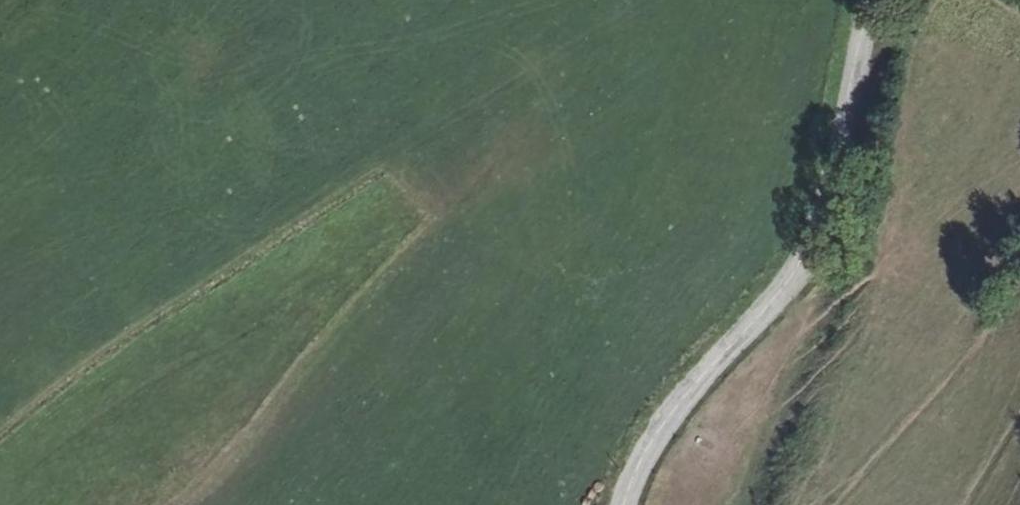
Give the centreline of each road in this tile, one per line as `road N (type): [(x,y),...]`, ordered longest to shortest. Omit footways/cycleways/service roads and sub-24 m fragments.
road 1 (tertiary): [(628,504),(657,441),(803,255),(822,210),(870,0)]

